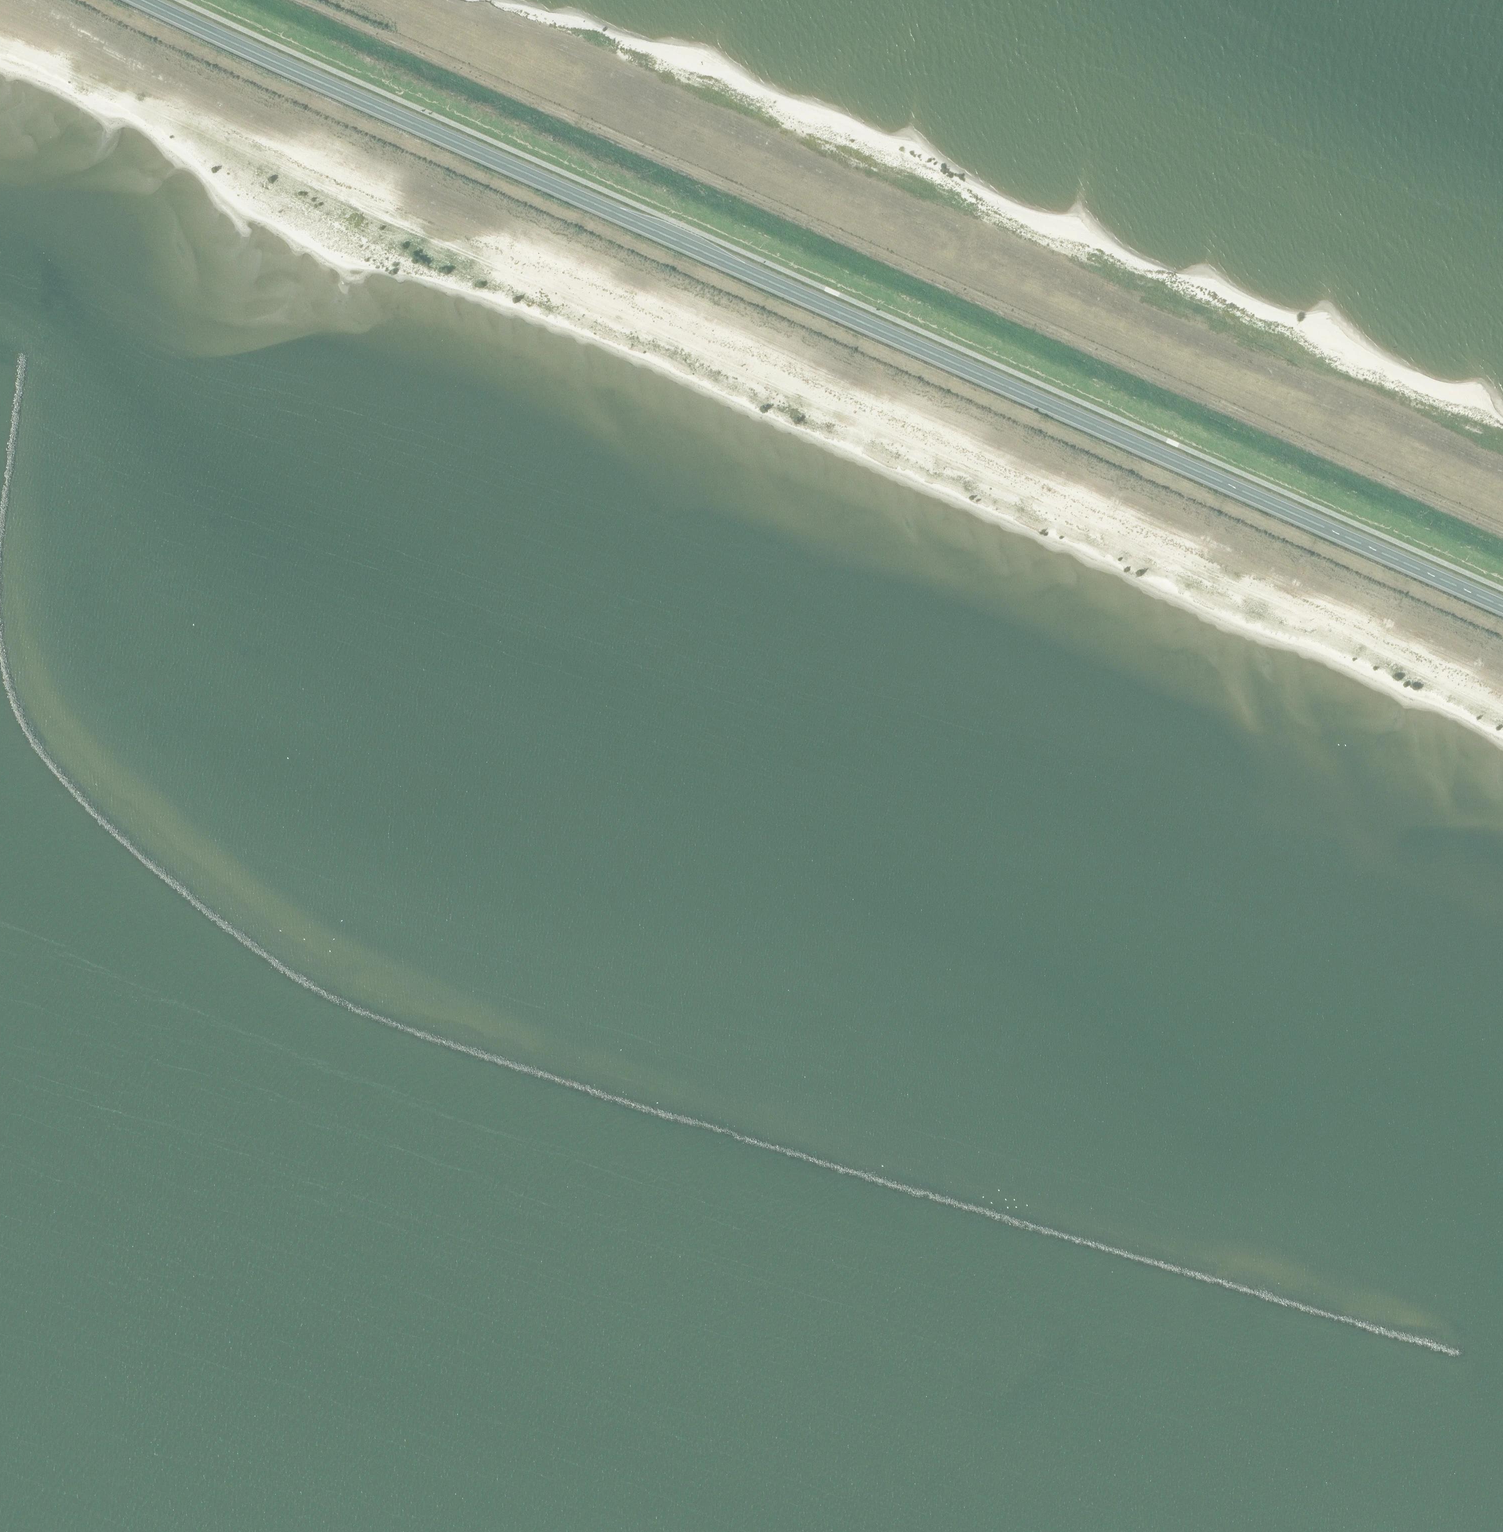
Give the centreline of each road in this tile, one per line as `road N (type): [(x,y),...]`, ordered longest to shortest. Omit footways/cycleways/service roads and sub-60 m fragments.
road 1 (trunk): [(1502,606),(142,0)]

